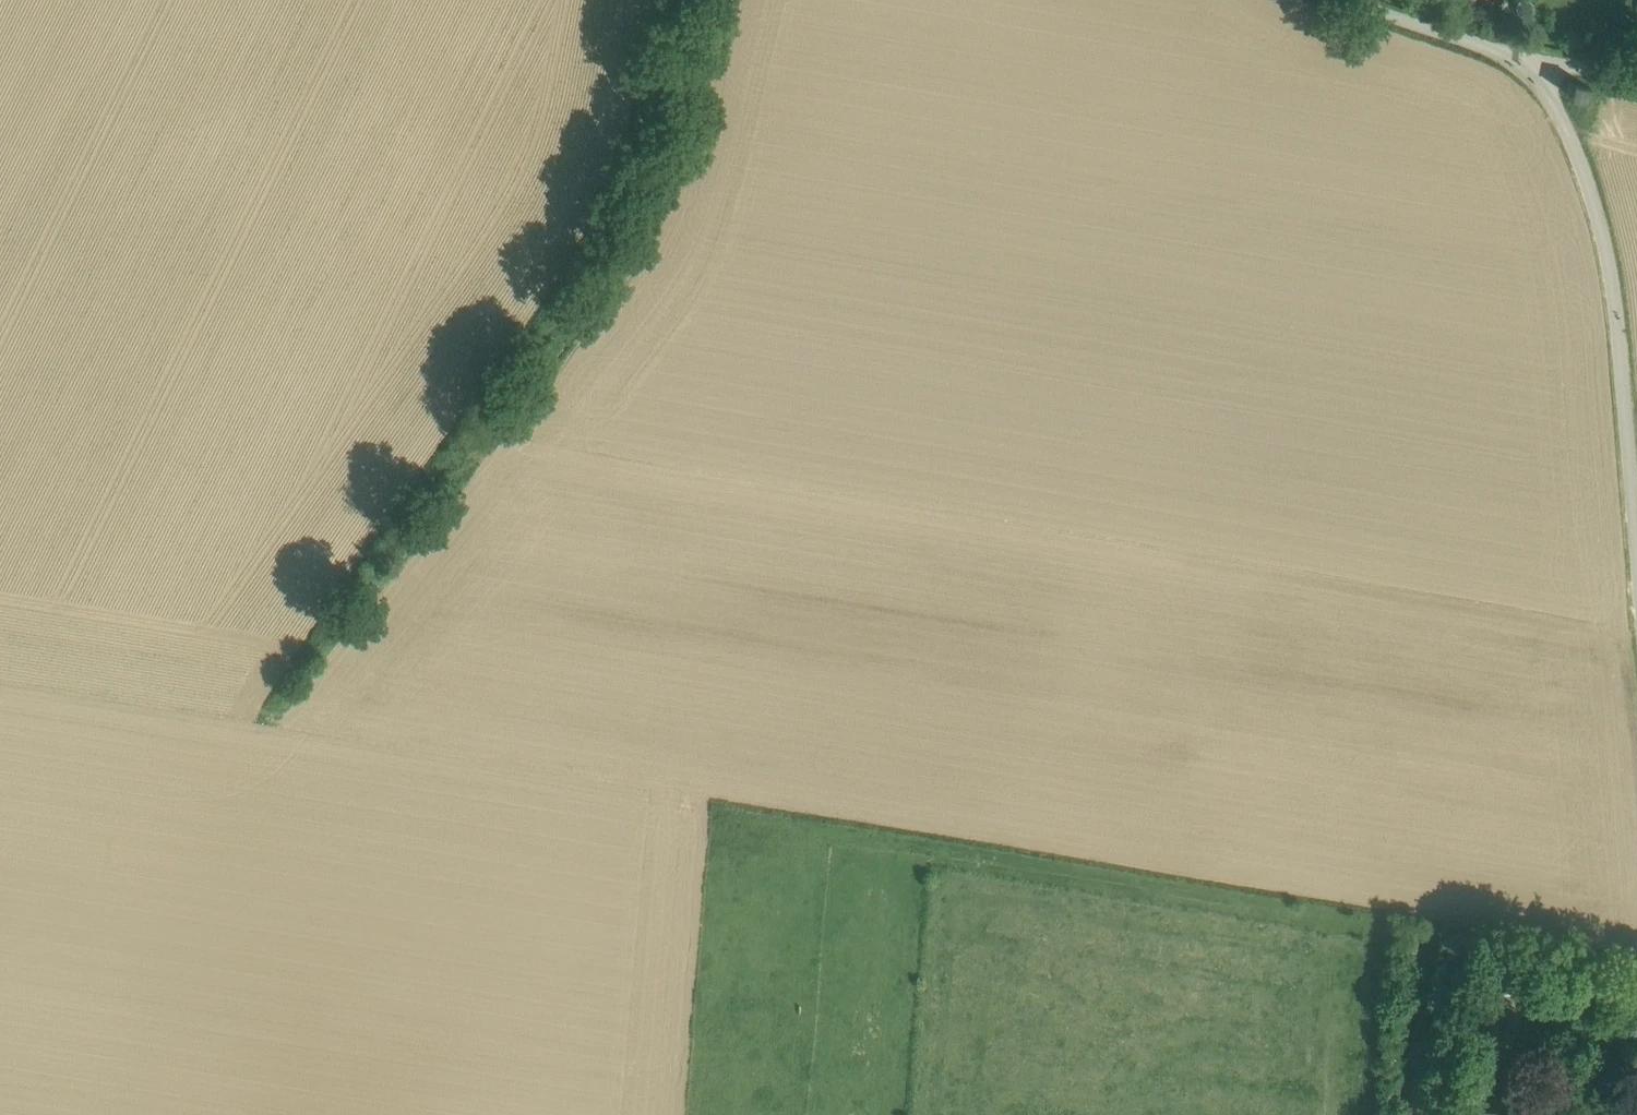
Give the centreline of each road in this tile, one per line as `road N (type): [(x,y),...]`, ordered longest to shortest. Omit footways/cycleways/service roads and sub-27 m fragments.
road 1 (unclassified): [(1528,59),(1560,114),(1605,242),(1636,555)]
road 2 (unclassified): [(1346,0),(1528,59)]

